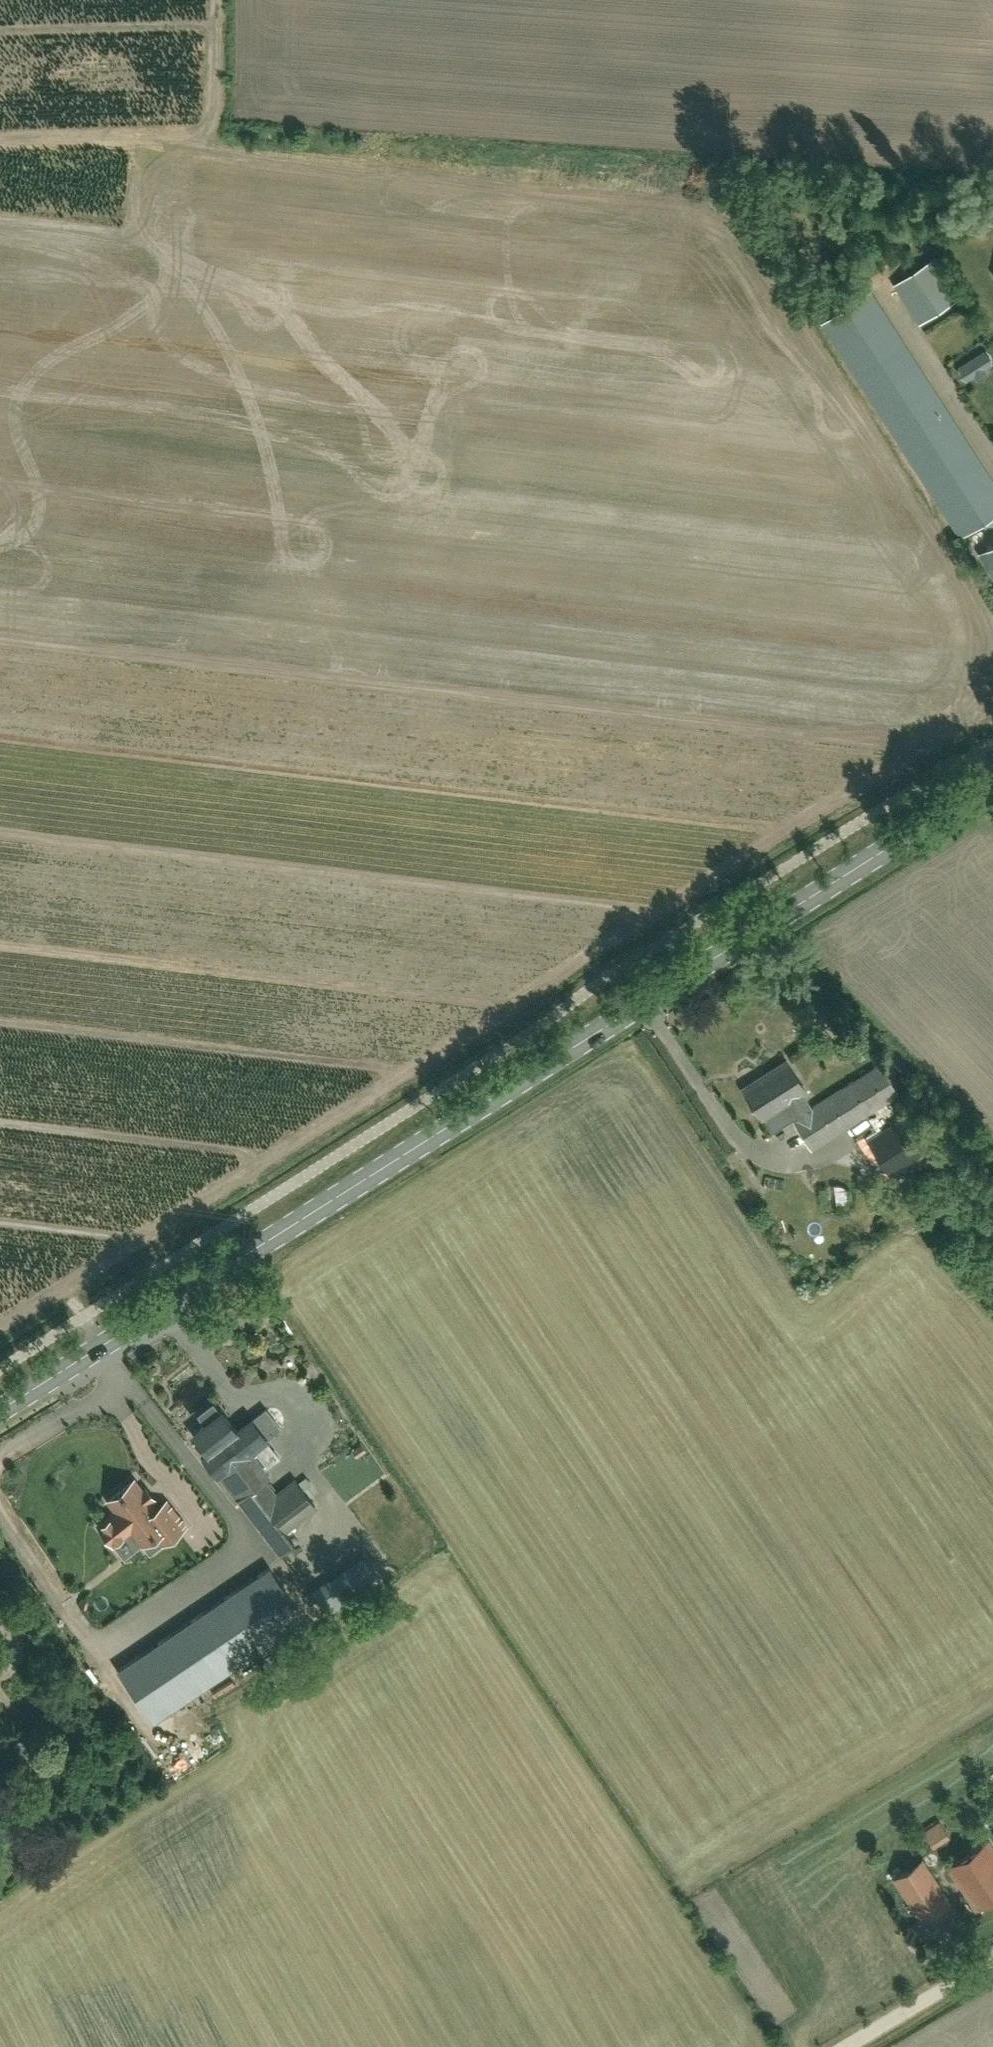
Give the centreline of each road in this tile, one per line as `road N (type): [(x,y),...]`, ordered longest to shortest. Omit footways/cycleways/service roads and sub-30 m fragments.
road 1 (secondary): [(0,1410),(992,785)]
road 2 (unclassified): [(840,2046),(992,1955)]

